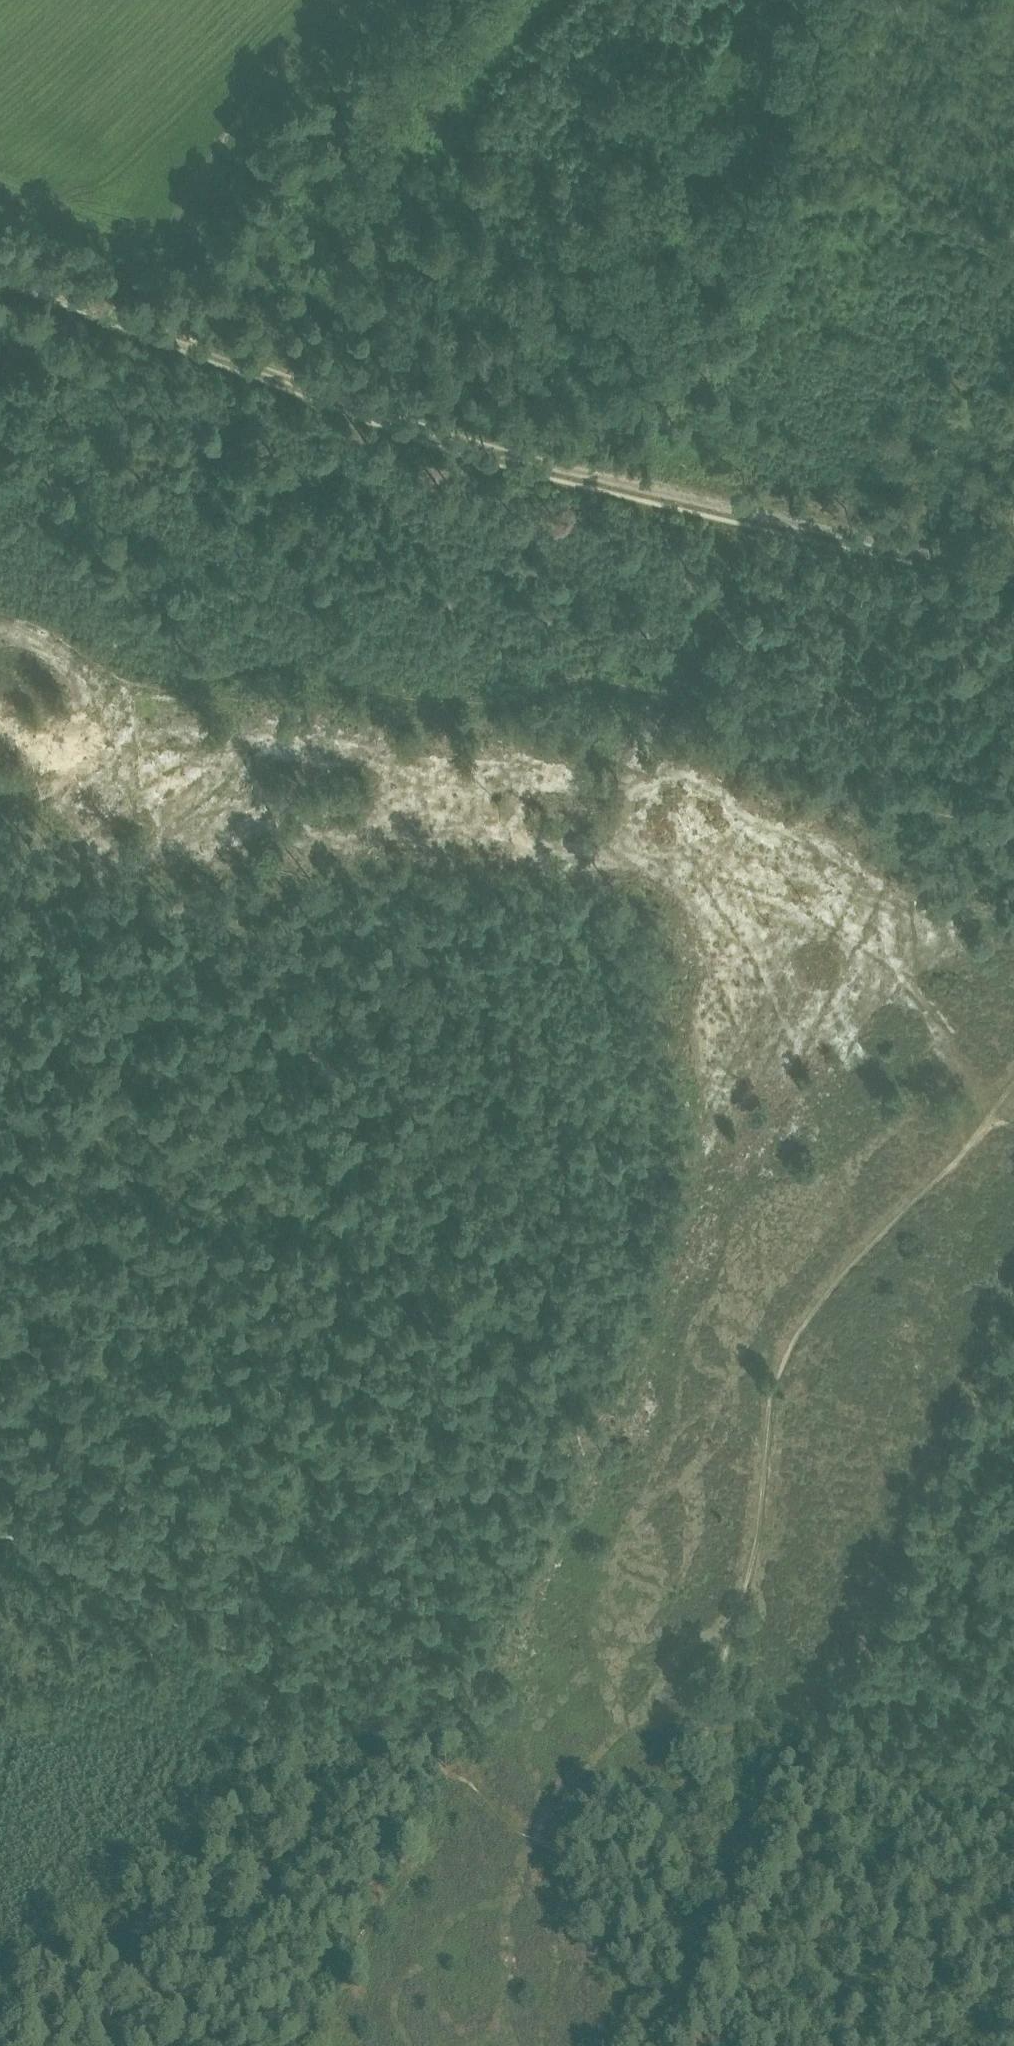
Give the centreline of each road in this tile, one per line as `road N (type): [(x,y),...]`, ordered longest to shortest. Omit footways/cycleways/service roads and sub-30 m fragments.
road 1 (track): [(1013,569),(543,464),(398,419),(0,268)]

